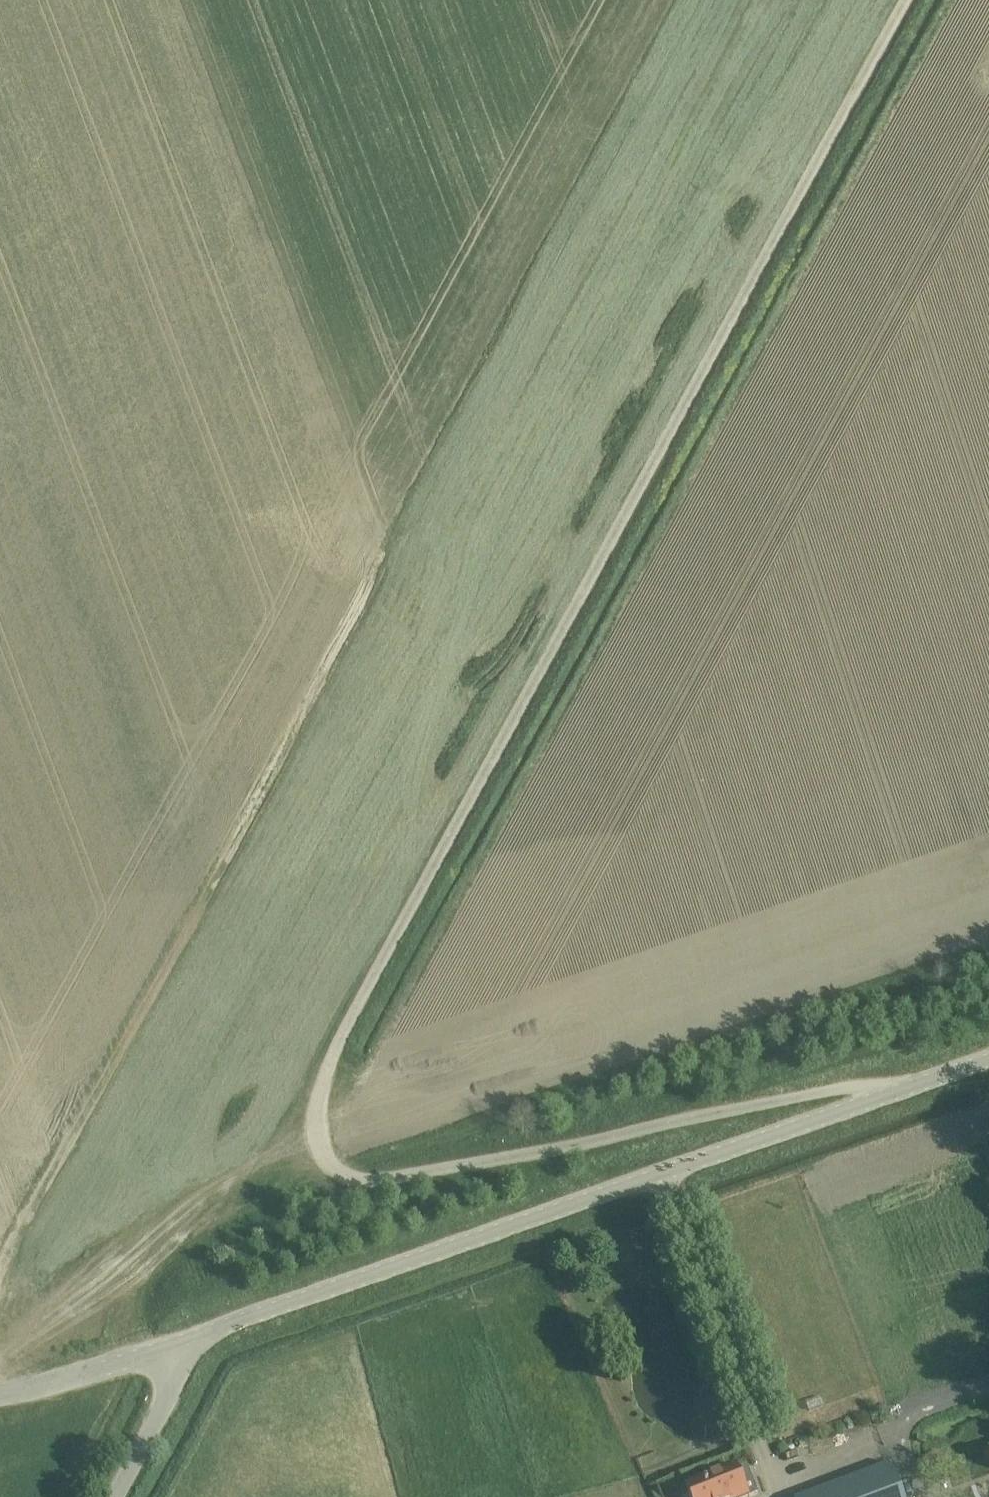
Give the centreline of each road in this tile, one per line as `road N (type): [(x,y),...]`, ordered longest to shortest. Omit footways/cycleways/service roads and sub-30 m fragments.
road 1 (tertiary): [(176,1348),(988,1059)]
road 2 (track): [(213,885),(0,1267)]
road 3 (tertiary): [(0,1399),(176,1348)]
road 4 (unclassified): [(113,1496),(166,1398),(176,1348)]

